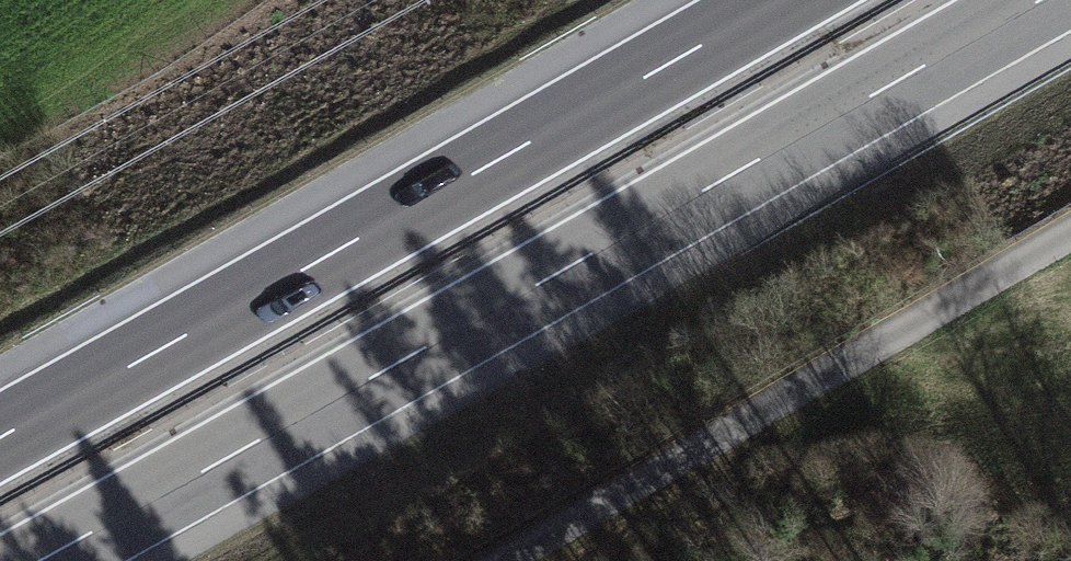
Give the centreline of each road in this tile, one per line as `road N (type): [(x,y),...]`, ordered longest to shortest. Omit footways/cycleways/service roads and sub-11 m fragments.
road 1 (motorway): [(42,560),(1045,0)]
road 2 (motorway): [(778,0),(0,435)]
road 3 (unclassified): [(1070,233),(499,560)]

